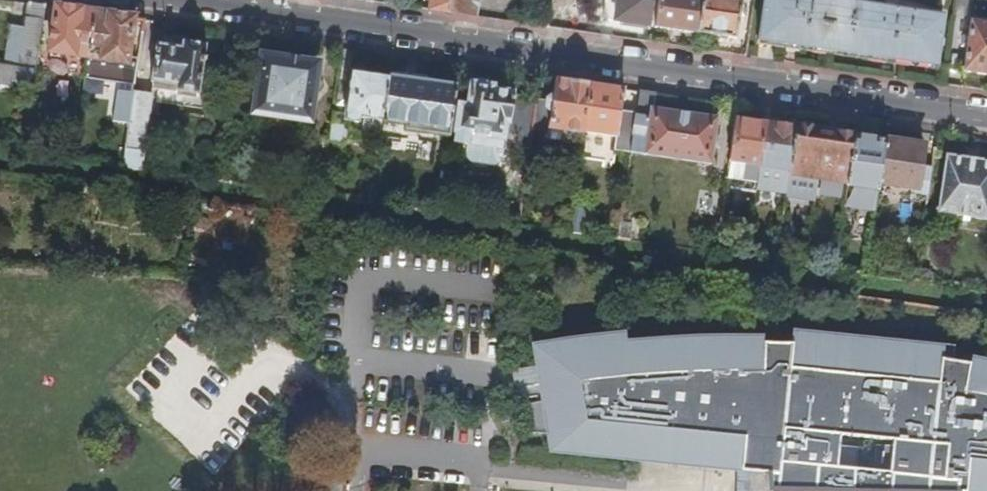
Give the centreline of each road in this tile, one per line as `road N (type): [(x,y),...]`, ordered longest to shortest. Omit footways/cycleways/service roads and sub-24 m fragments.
road 1 (residential): [(181,0),(986,115)]

